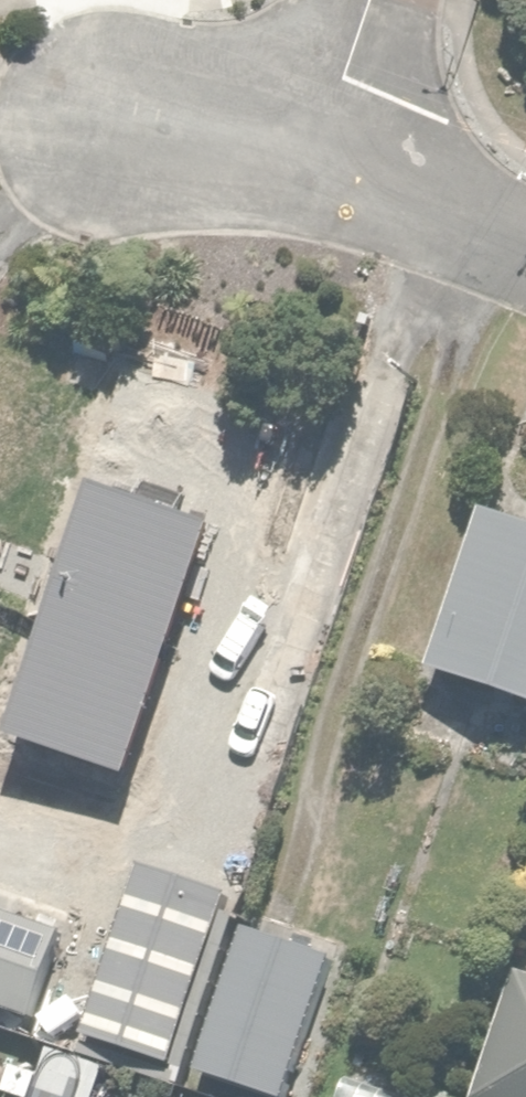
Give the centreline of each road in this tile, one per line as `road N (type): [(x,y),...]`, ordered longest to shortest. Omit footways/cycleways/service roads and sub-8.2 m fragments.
road 1 (unclassified): [(87,126),(249,126),(319,145)]
road 2 (unclassified): [(319,145),(525,241)]
road 3 (residential): [(319,145),(368,0)]

